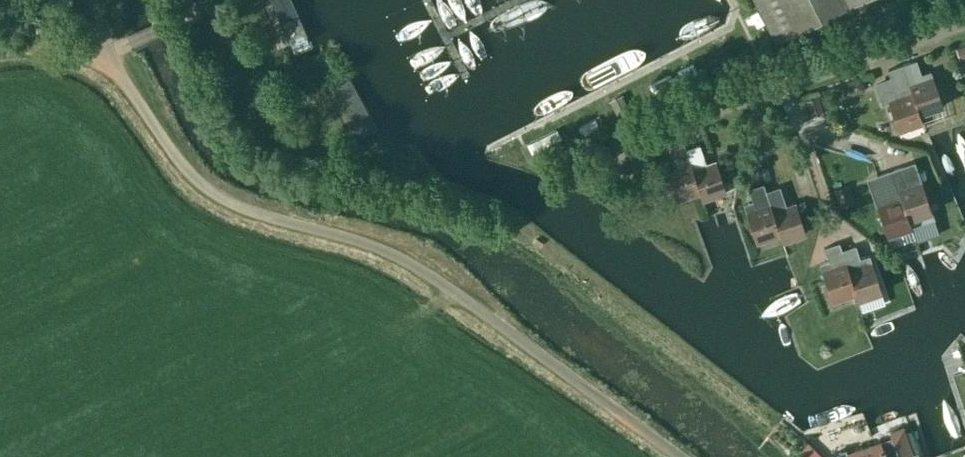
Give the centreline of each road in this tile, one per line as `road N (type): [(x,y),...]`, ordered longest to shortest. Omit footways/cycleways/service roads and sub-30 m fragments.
road 1 (unclassified): [(680,456),(408,262),(212,192),(136,98),(86,0)]
road 2 (residential): [(631,148),(646,131),(964,20)]

